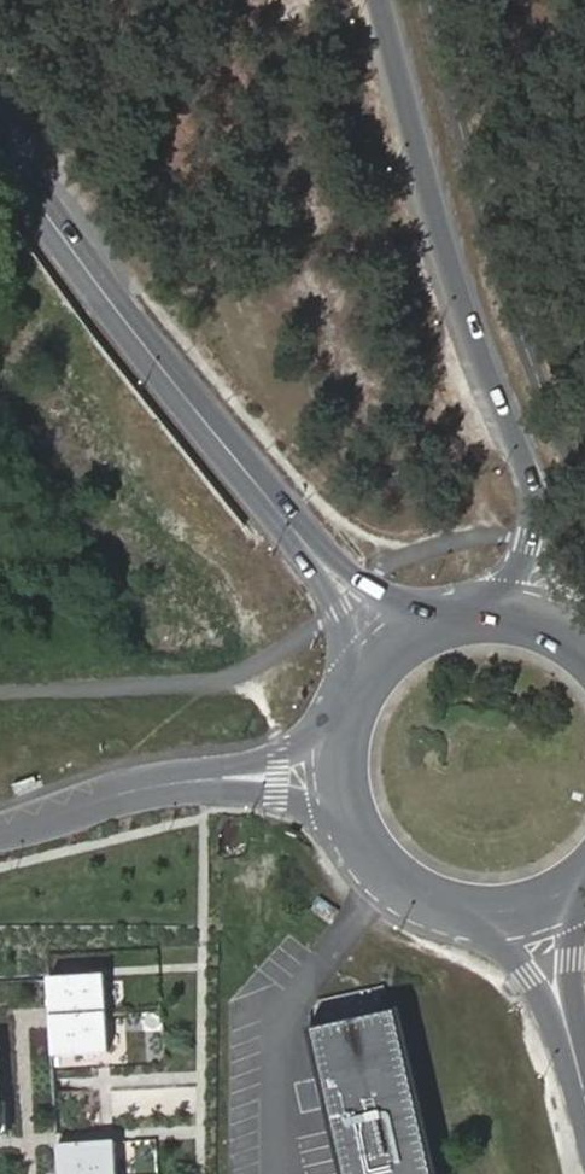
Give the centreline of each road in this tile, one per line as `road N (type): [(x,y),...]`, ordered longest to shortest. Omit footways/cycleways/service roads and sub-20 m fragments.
road 1 (motorway): [(378,0),(433,210),(489,381),(534,484),(533,539),(513,579),(481,616)]
road 2 (secondary): [(315,549),(62,237),(0,146)]
road 3 (secondary): [(438,904),(495,939),(533,980),(578,1074)]
road 4 (tertiary): [(184,780),(286,796),(363,845)]
road 5 (secondary): [(578,1074),(569,967),(581,881)]
road 6 (tertiary): [(184,780),(116,793),(0,833)]
road 7 (tertiary): [(341,740),(184,780)]
road 8 (secondary): [(315,549),(339,609),(352,704)]
road 9 (secondary): [(438,904),(488,913),(537,905),(581,881)]
road 10 (secondary): [(429,628),(315,549)]

